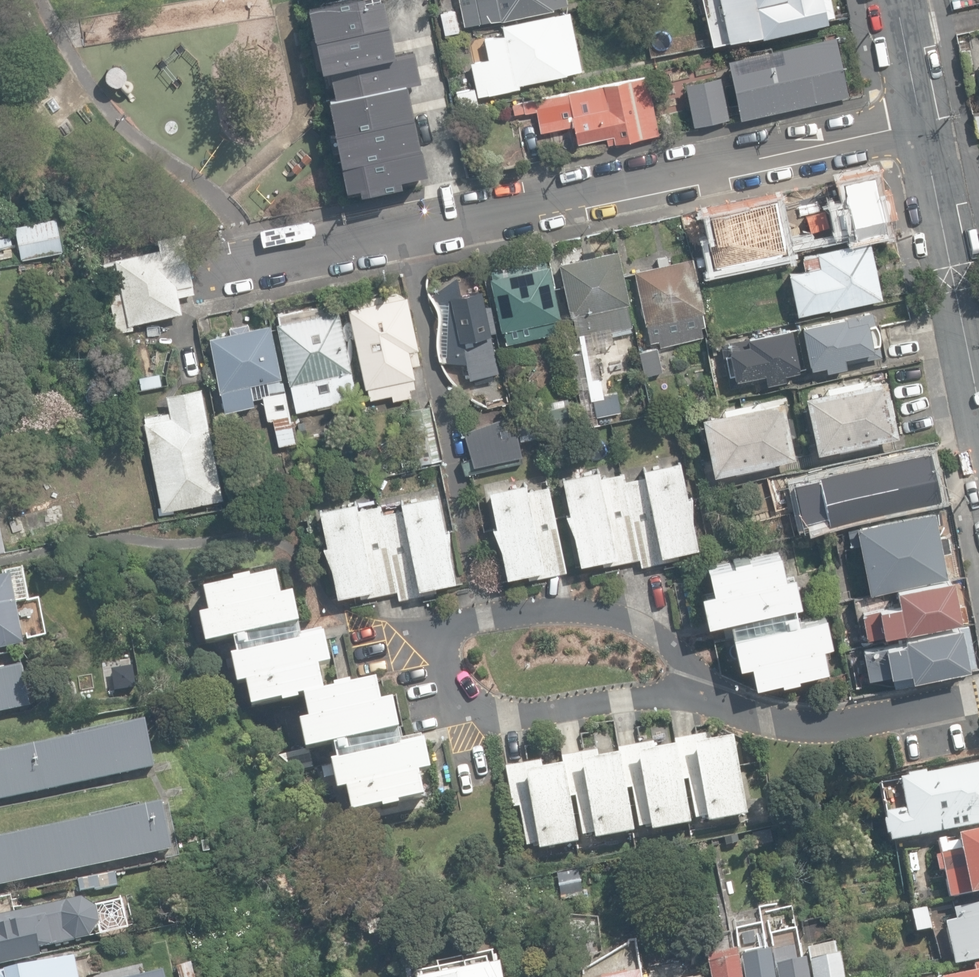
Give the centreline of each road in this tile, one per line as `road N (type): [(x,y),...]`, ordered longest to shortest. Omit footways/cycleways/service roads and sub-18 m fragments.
road 1 (residential): [(924,122),(219,271)]
road 2 (residential): [(978,395),(924,122)]
road 3 (residential): [(924,122),(899,0)]

